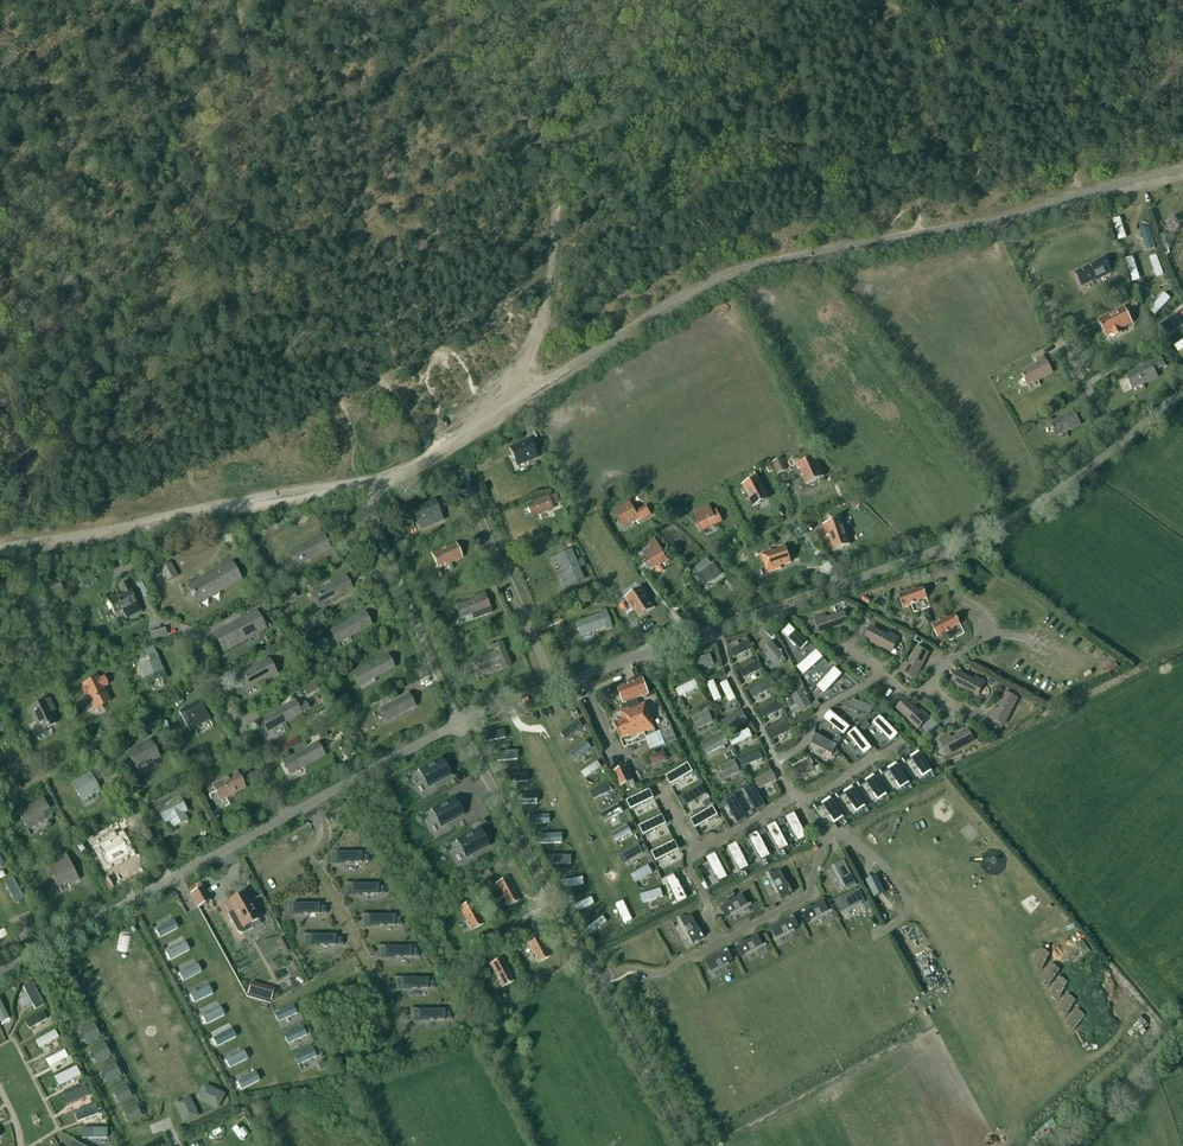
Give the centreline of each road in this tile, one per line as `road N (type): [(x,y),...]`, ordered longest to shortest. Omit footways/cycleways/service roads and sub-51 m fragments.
road 1 (track): [(1182,177),(717,285),(445,456),(369,490),(0,558)]
road 2 (unclassified): [(686,1145),(459,723)]
road 3 (residential): [(932,691),(948,707),(944,729),(799,796),(733,681),(718,627)]
road 4 (unclassified): [(945,546),(1058,491),(1182,390)]
road 5 (unclassified): [(459,723),(381,538),(369,490)]
road 6 (unclassified): [(718,627),(945,546)]
road 7 (residential): [(553,686),(474,487)]
road 8 (residential): [(169,880),(97,752),(83,749),(39,772)]
road 9 (residential): [(286,816),(192,635)]
road 10 (unclassified): [(286,816),(459,723)]
road 11 (unclassified): [(0,970),(169,880)]
road 12 (residential): [(932,691),(943,667),(990,631),(983,612),(956,593),(945,546)]
road 13 (unclassified): [(553,686),(718,627)]
road 14 (track): [(1182,1024),(1060,1145)]
road 15 (track): [(1146,185),(1133,135),(1172,63)]
road 16 (unclassified): [(169,880),(286,816)]

